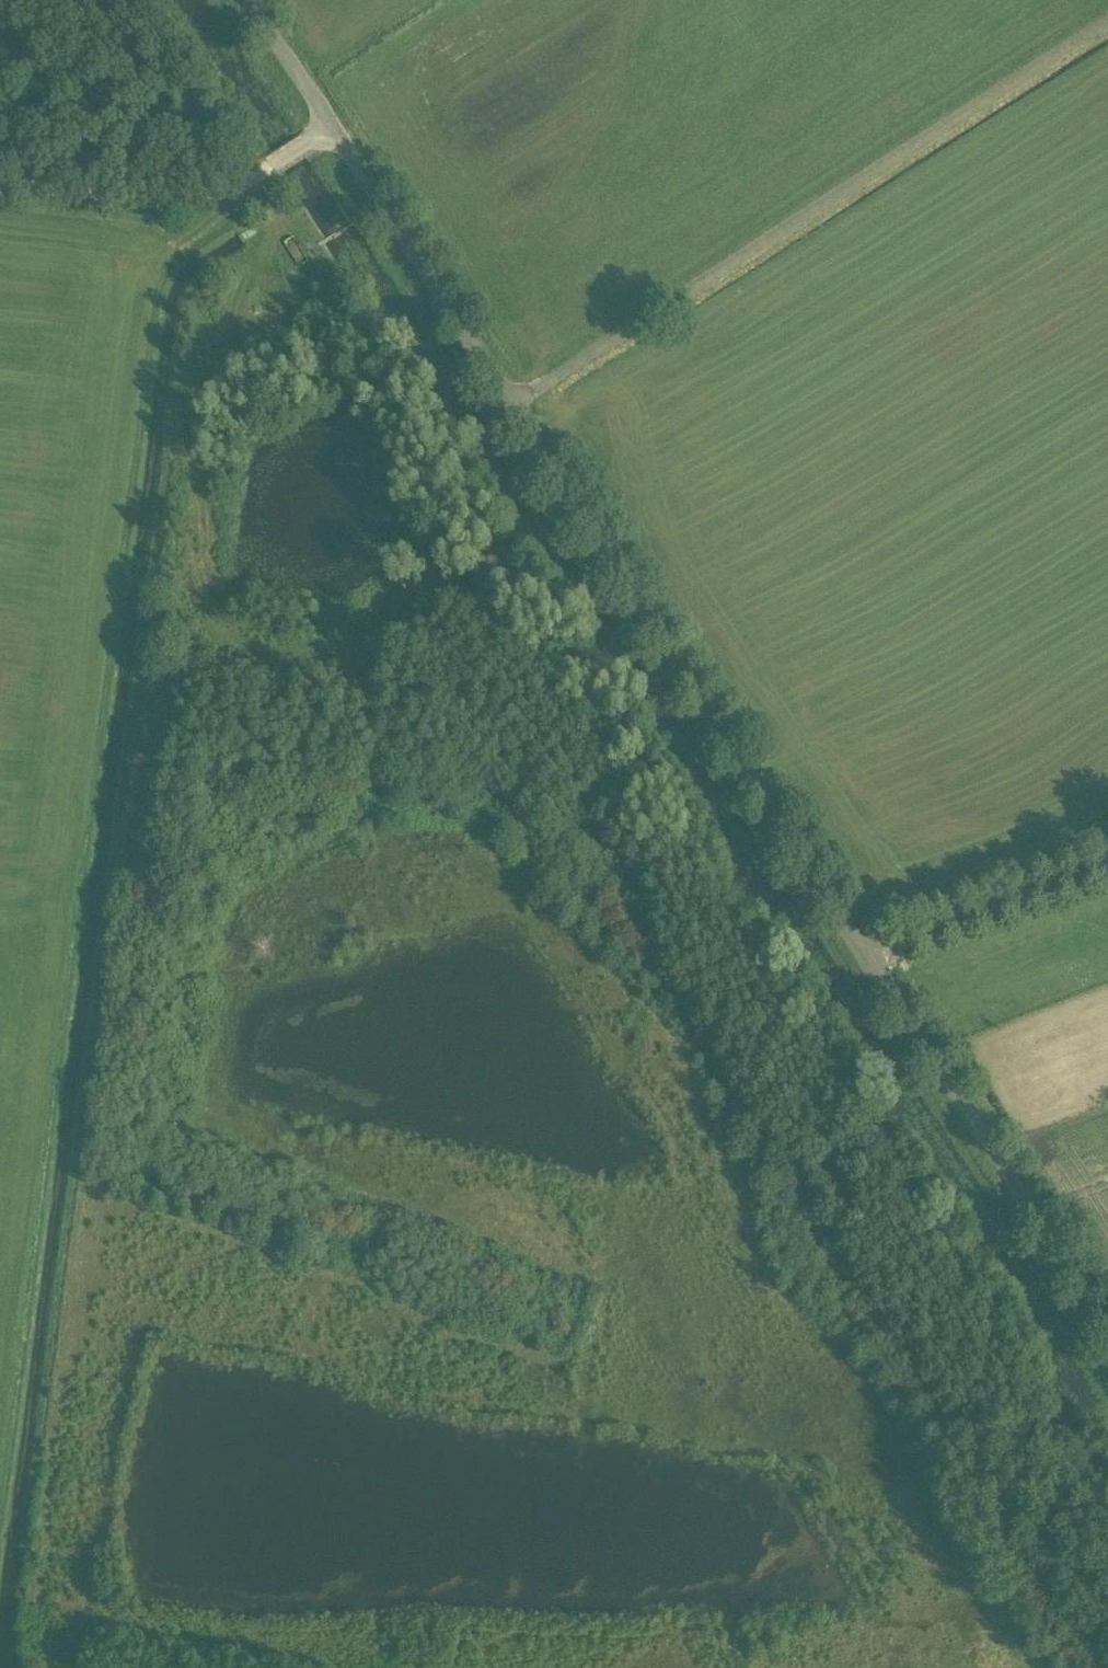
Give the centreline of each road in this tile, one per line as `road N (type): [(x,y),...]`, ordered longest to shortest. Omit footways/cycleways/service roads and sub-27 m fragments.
road 1 (unclassified): [(1107,1325),(778,825),(257,0)]
road 2 (track): [(336,123),(236,181),(154,193),(0,176)]

